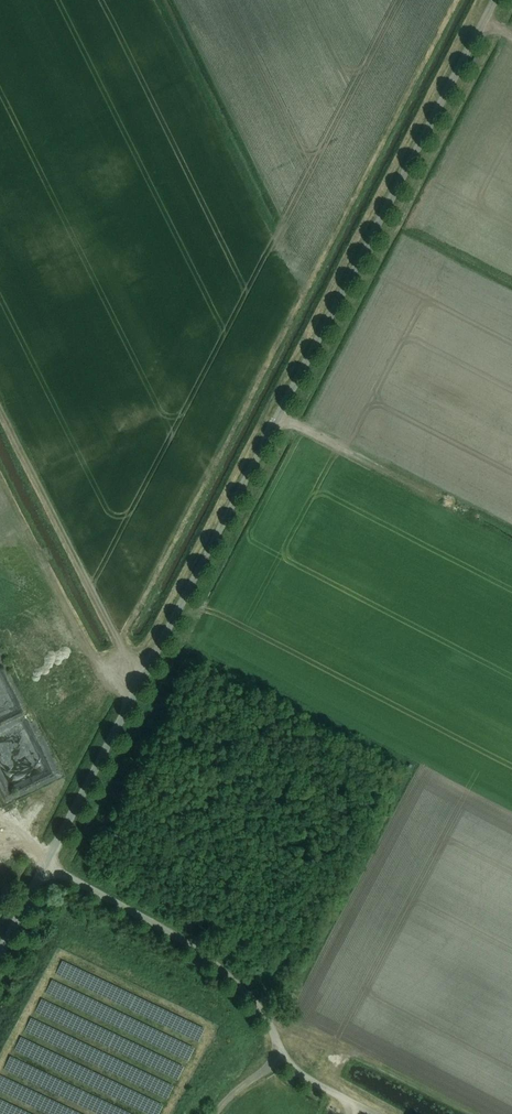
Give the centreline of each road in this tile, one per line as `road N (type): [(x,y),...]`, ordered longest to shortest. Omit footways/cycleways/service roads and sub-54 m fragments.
road 1 (unclassified): [(47,862),(494,0)]
road 2 (unclassified): [(283,1059),(255,999),(219,966),(47,862)]
road 3 (track): [(0,413),(121,654),(117,681)]
road 4 (track): [(0,473),(91,654),(135,692)]

